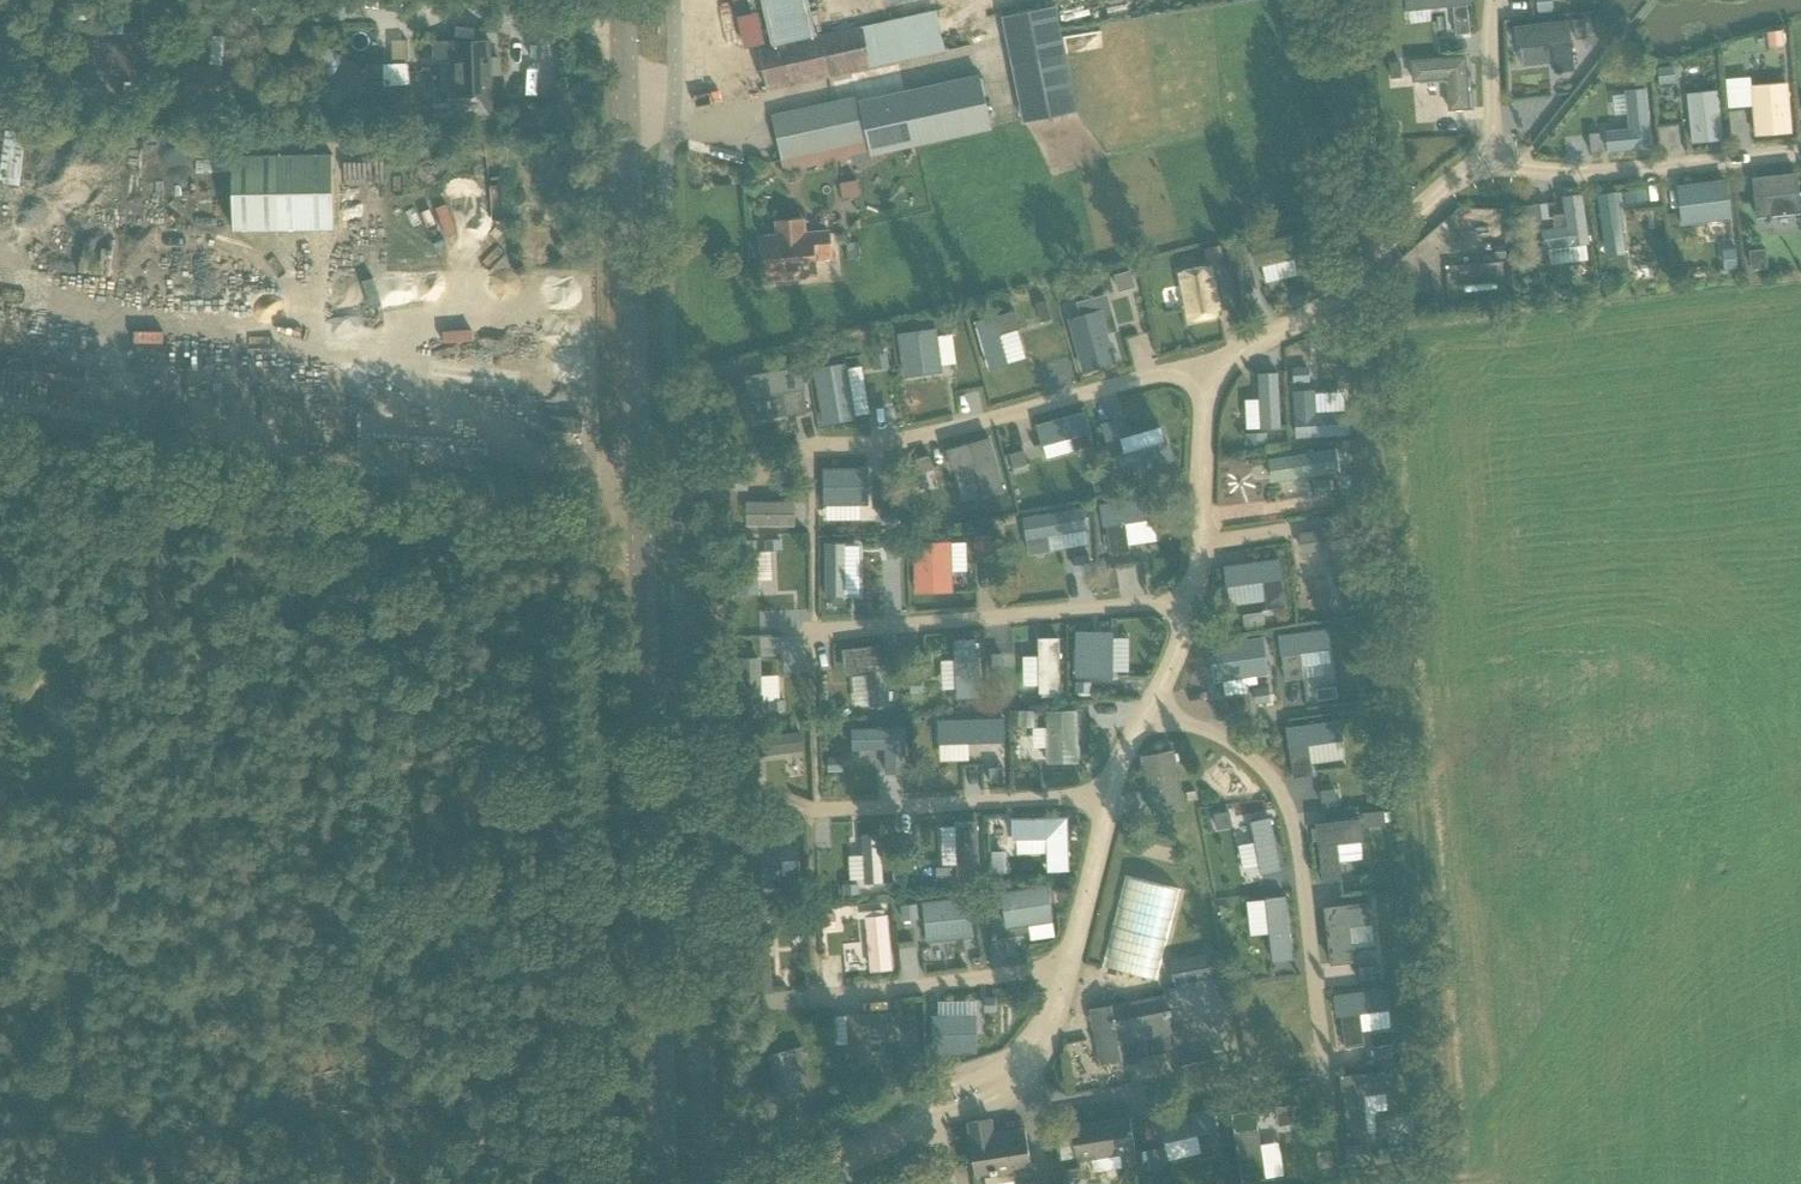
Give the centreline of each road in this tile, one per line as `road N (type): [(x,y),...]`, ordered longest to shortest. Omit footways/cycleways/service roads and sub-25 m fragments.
road 1 (tertiary): [(664,1183),(622,0)]
road 2 (track): [(1450,1123),(1335,0)]
road 3 (track): [(0,475),(524,573),(676,619)]

